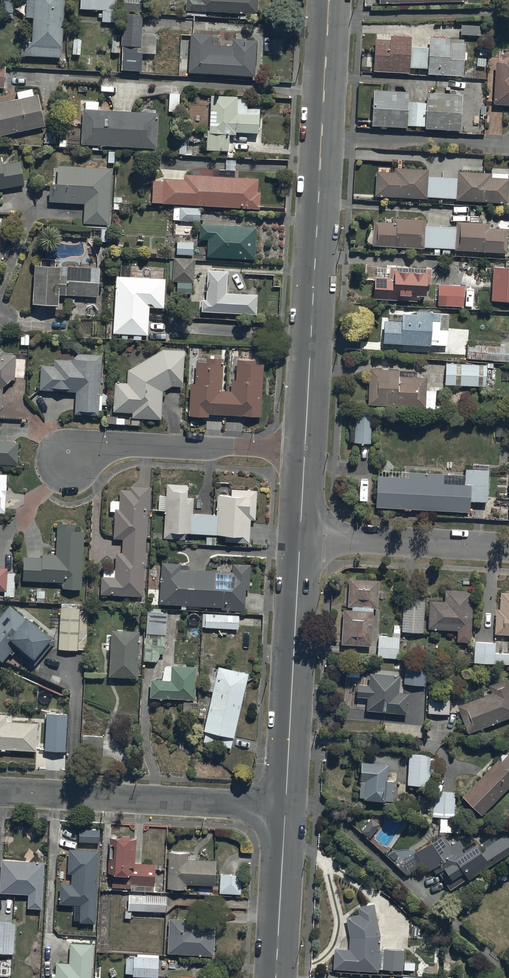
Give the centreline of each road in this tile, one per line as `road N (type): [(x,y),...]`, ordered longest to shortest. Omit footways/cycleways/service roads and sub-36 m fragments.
road 1 (tertiary): [(329,0),(305,450)]
road 2 (residential): [(0,791),(286,807)]
road 3 (tertiary): [(300,537),(286,807)]
road 4 (residential): [(305,450),(91,441),(68,459)]
road 5 (residential): [(300,537),(508,547)]
road 6 (tertiary): [(286,807),(276,977)]

